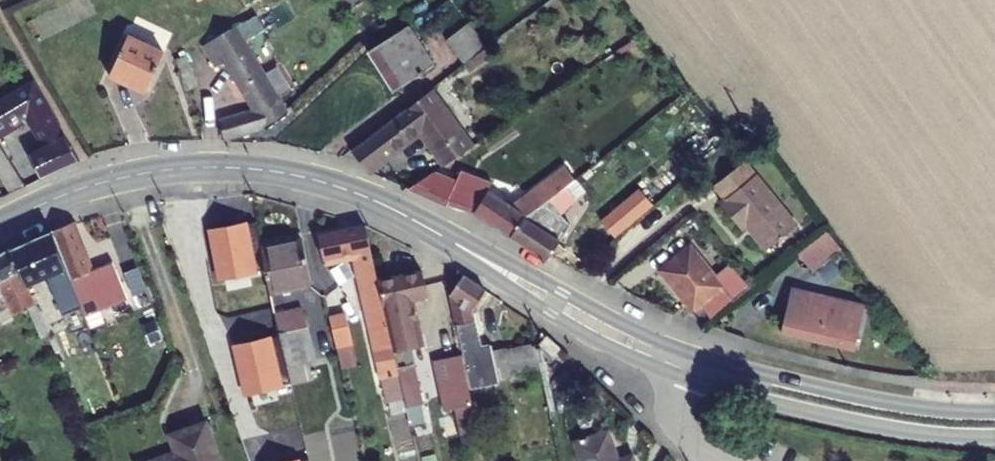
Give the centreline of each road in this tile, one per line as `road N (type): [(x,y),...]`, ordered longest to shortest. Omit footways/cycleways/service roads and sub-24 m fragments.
road 1 (tertiary): [(428,229),(319,181),(229,168),(102,181),(0,223)]
road 2 (tertiary): [(676,372),(892,429),(994,436)]
road 3 (tertiary): [(994,412),(895,403),(682,350)]
road 4 (tertiary): [(428,229),(552,315),(676,372)]
road 5 (tertiary): [(682,350),(428,229)]

